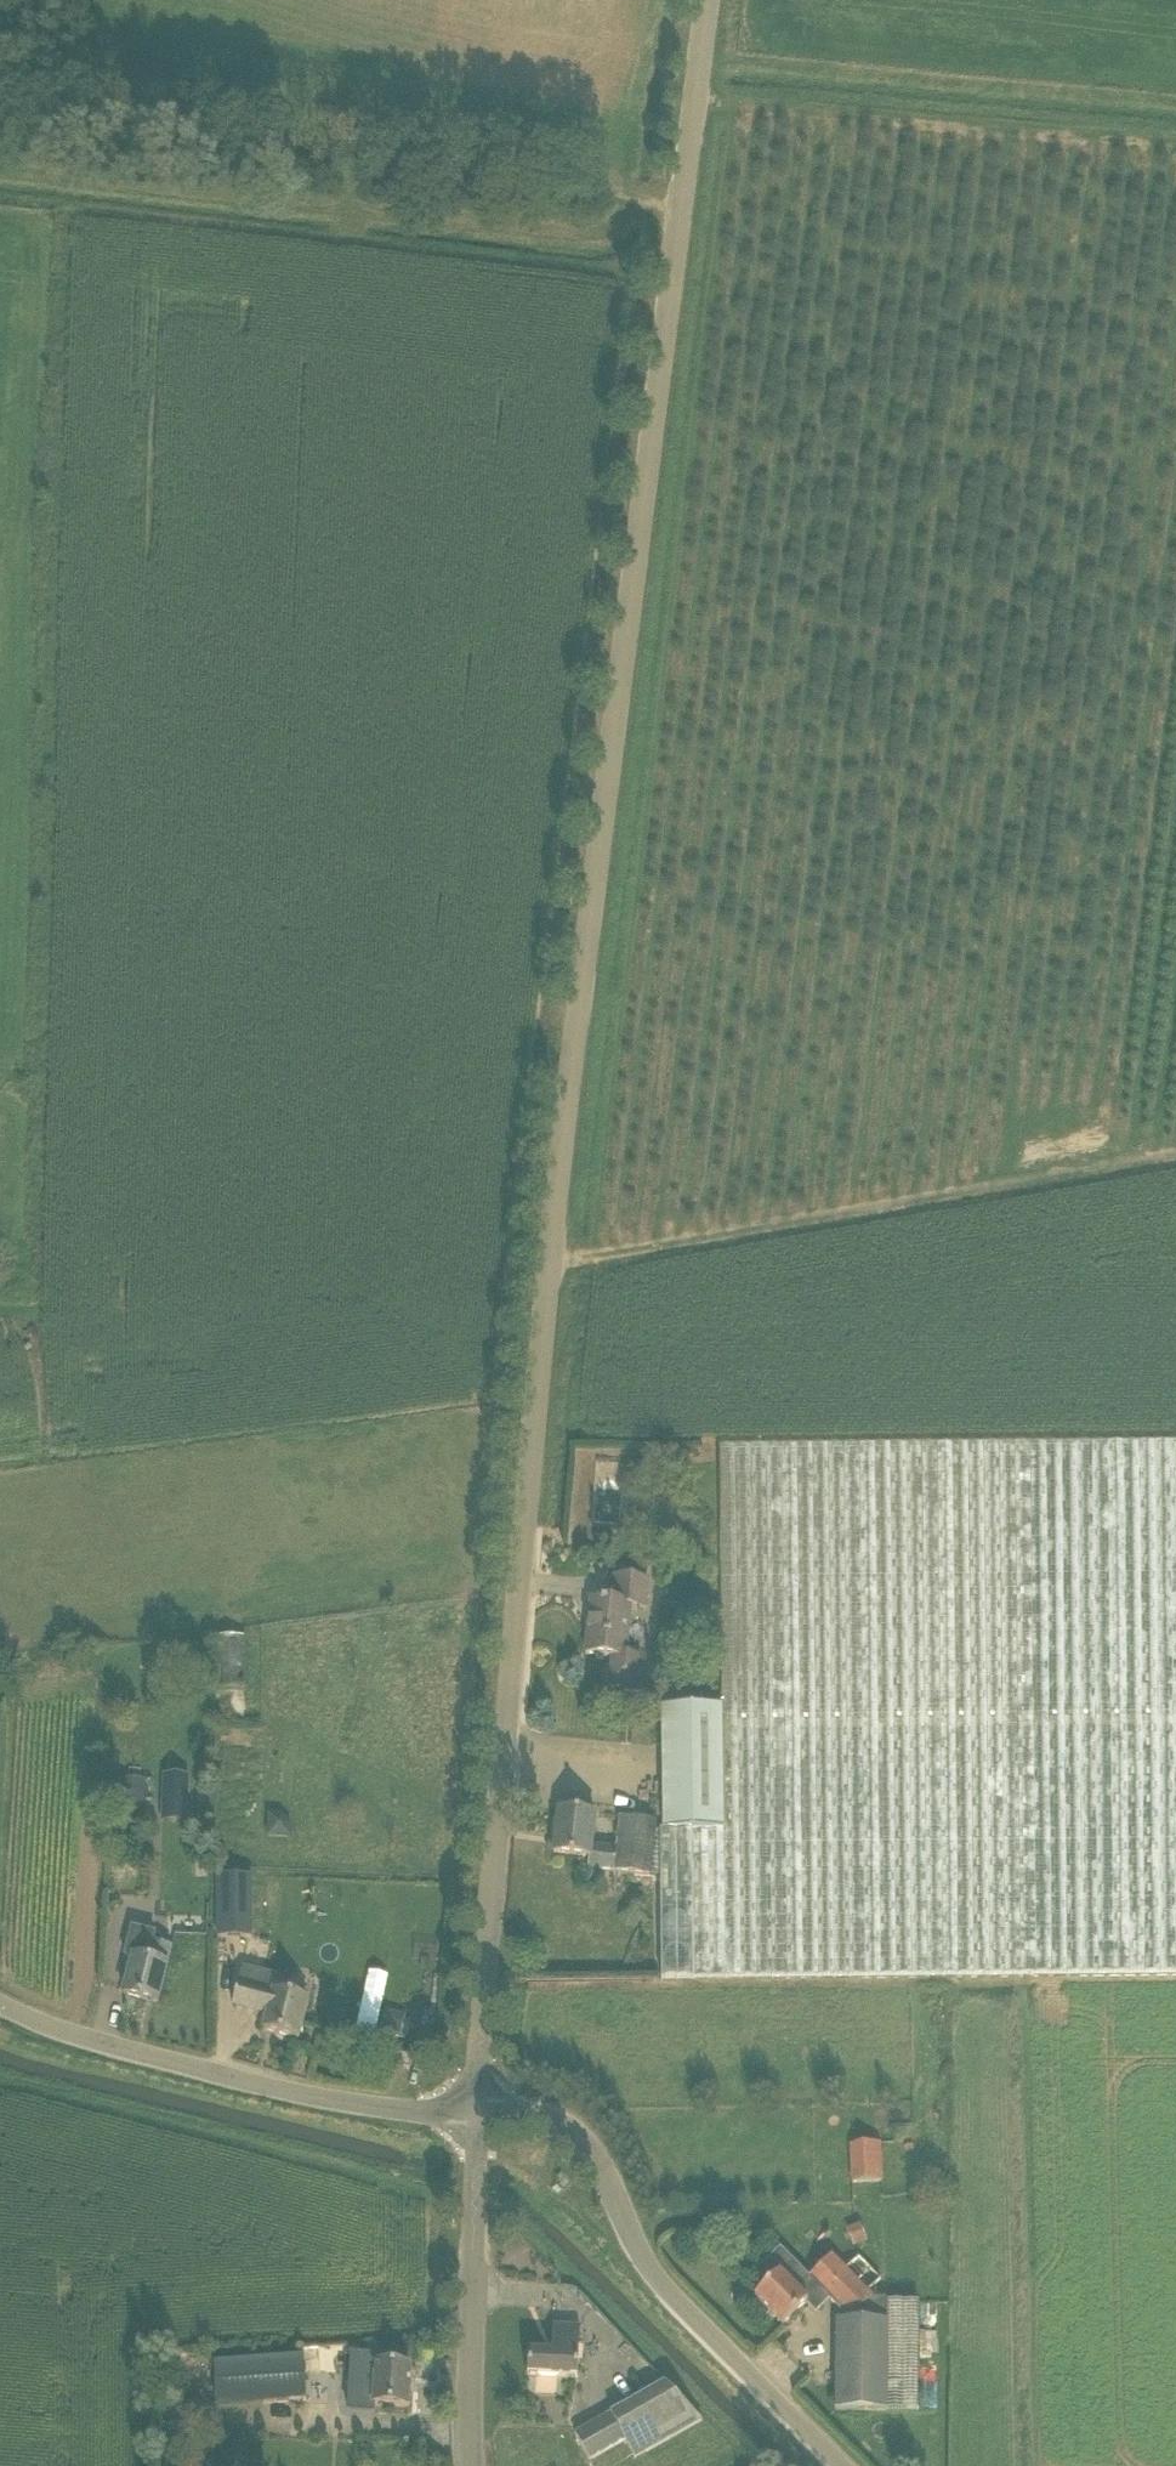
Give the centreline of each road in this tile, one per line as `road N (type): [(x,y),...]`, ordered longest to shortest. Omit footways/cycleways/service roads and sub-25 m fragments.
road 1 (unclassified): [(478,2114),(481,1974),(549,1257),(712,0)]
road 2 (track): [(0,126),(643,201)]
road 3 (track): [(1175,1155),(582,1260),(549,1257)]
road 4 (unclassified): [(839,2465),(658,2285),(631,2241),(600,2161),(556,2119),(478,2114)]
road 5 (unclassified): [(478,2114),(335,2100),(95,2043),(0,2006)]
road 6 (unclassified): [(470,2465),(478,2114)]

